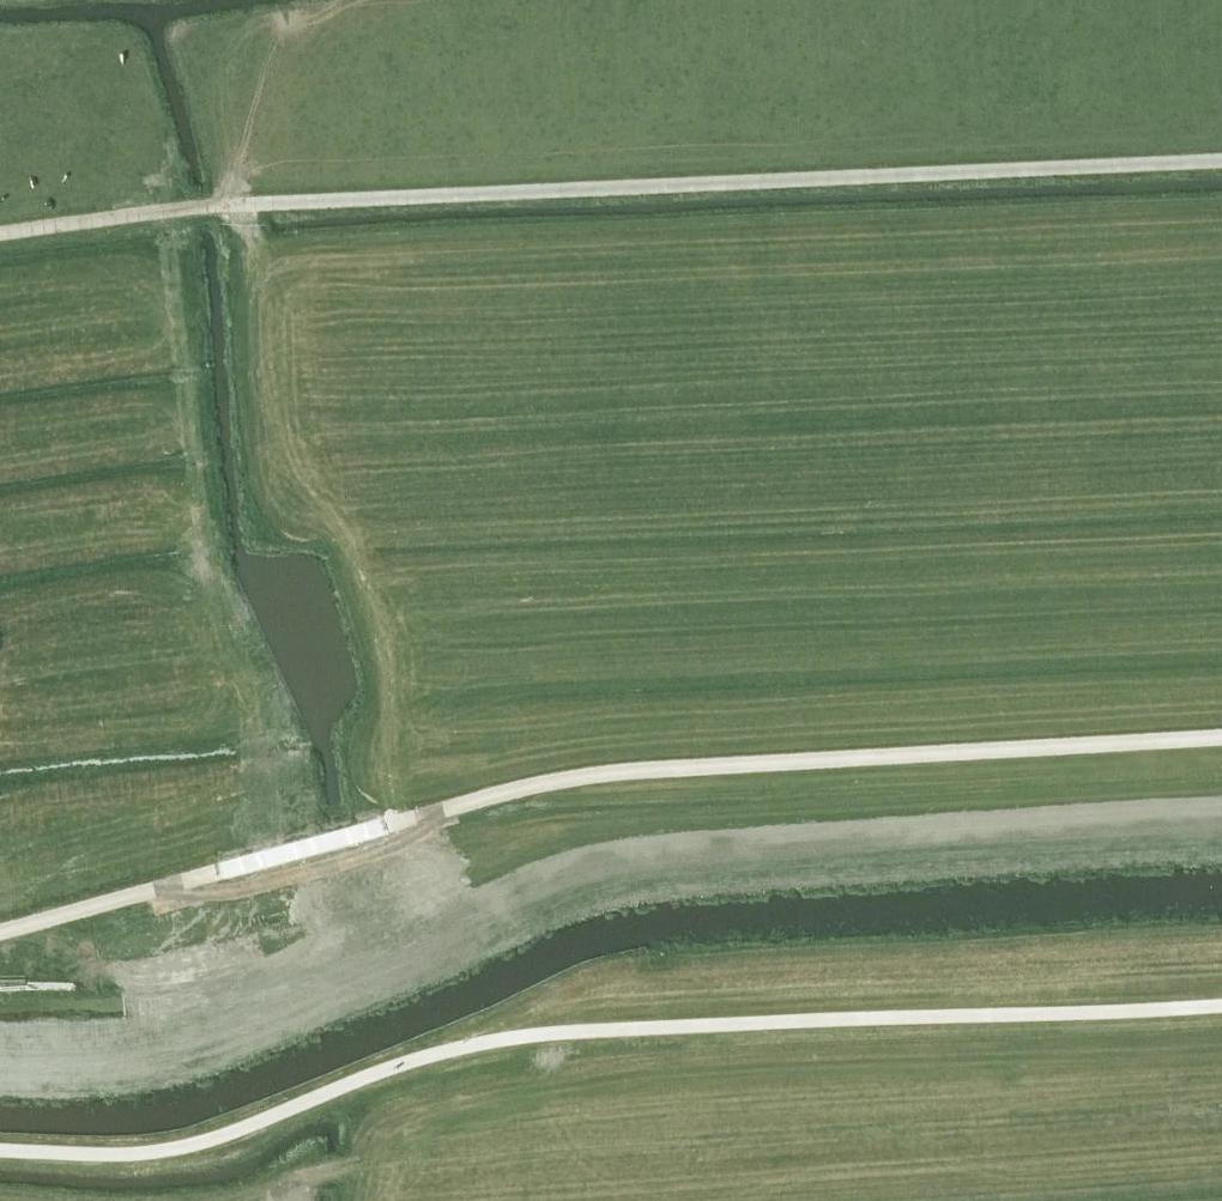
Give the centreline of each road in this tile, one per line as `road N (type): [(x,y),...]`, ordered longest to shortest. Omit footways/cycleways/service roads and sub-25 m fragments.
road 1 (track): [(0,233),(218,205),(1221,159)]

